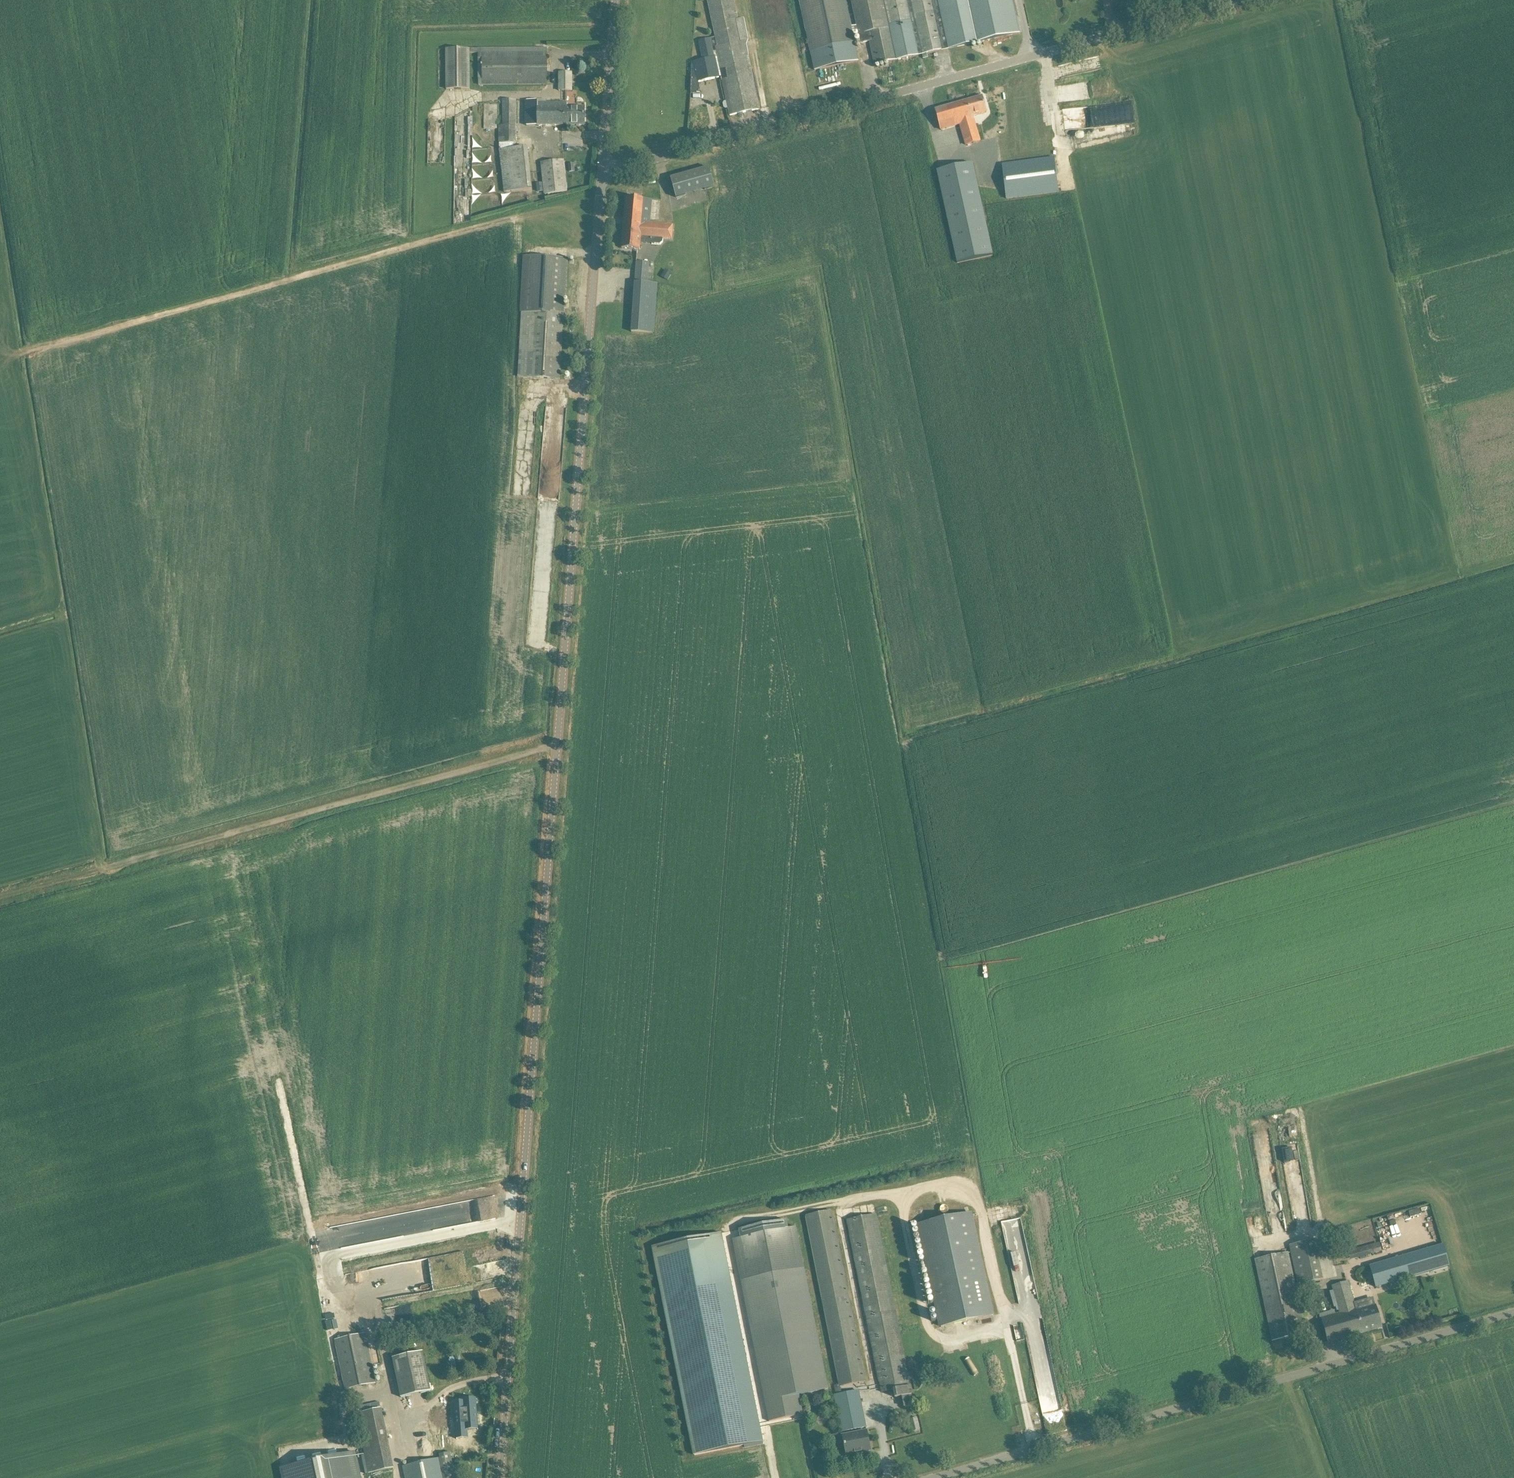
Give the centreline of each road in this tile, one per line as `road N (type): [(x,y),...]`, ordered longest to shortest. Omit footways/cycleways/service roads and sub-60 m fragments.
road 1 (unclassified): [(498,1477),(603,167)]
road 2 (unclassified): [(603,167),(1225,0)]
road 3 (track): [(29,351),(519,216),(528,249),(594,255)]
road 4 (unclassified): [(937,1477),(1513,1314)]
road 5 (track): [(0,900),(555,747)]
road 6 (unclassified): [(603,167),(616,0)]

